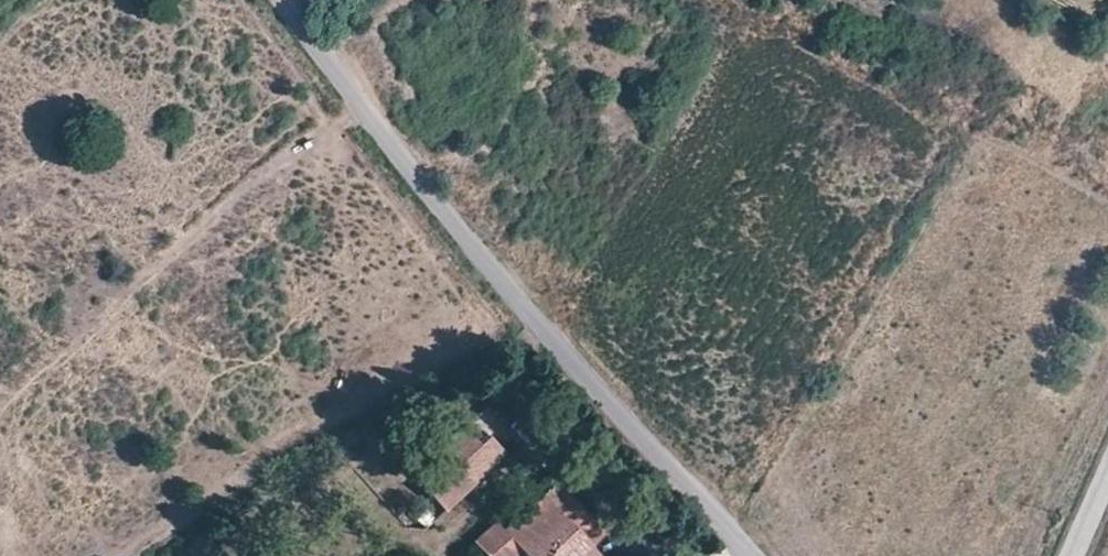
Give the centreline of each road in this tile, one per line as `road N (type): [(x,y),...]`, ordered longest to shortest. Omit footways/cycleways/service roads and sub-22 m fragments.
road 1 (unclassified): [(287,0),(550,338),(749,555)]

